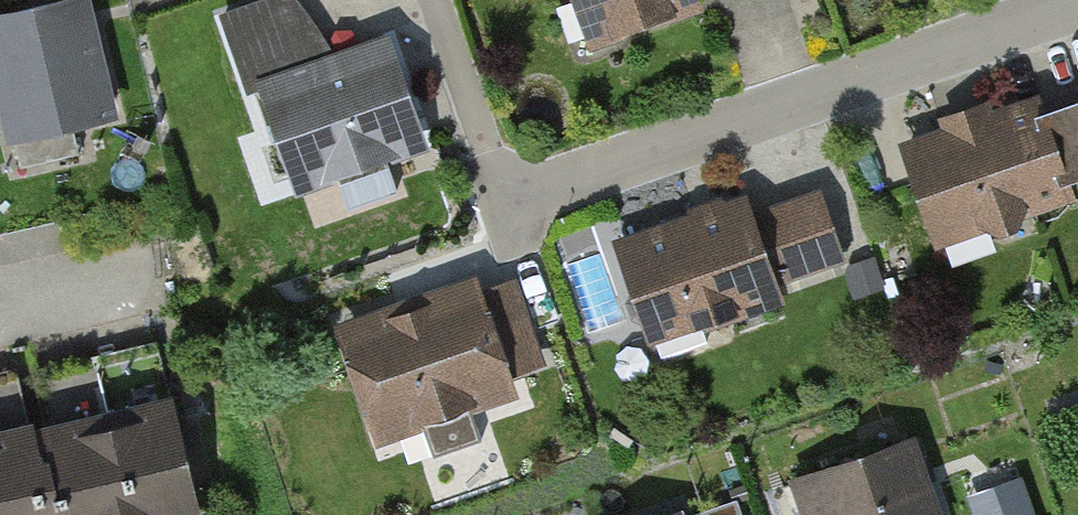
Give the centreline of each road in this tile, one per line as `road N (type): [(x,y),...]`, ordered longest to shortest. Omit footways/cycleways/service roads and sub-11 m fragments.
road 1 (residential): [(1077,5),(507,204)]

